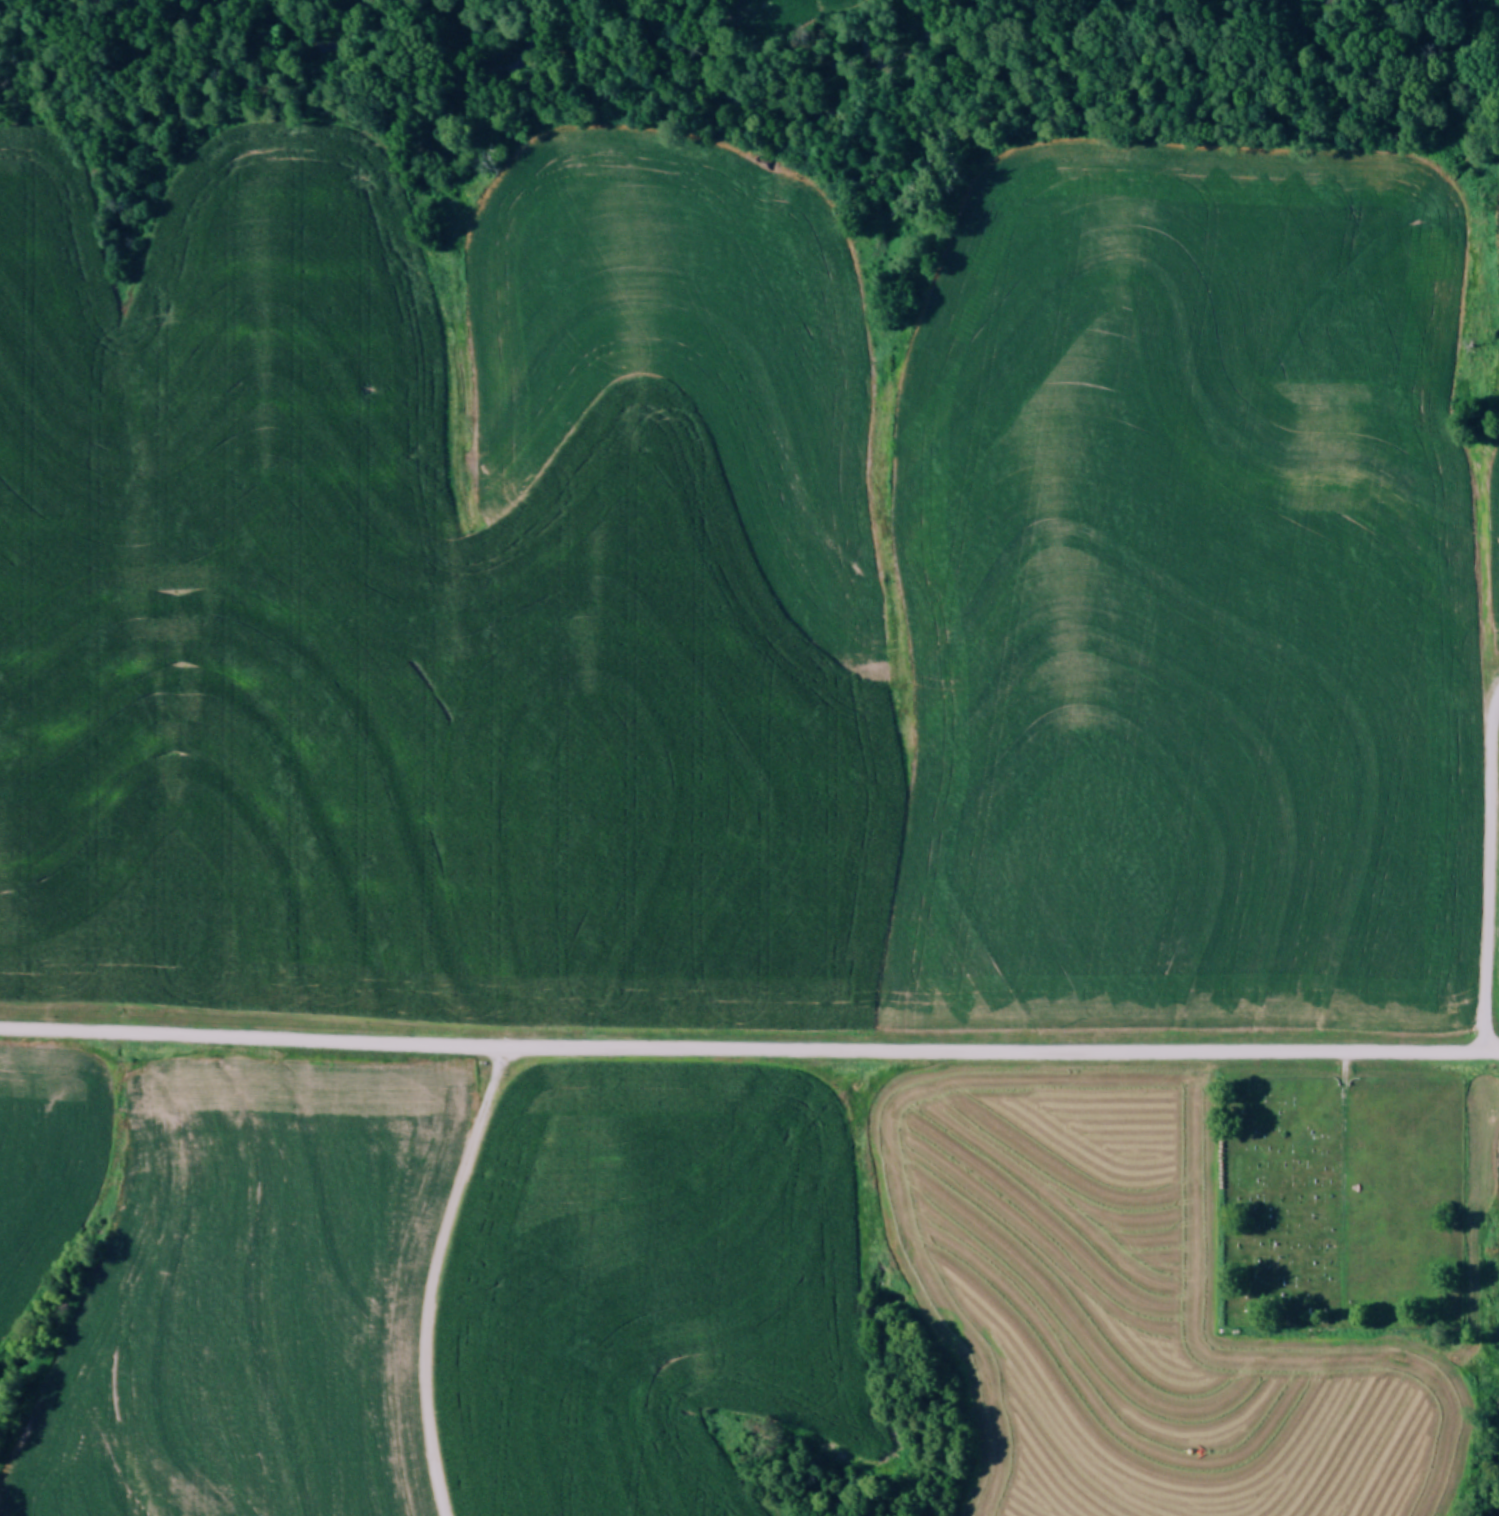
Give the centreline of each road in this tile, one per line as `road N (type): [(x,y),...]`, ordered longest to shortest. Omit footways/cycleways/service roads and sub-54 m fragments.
road 1 (residential): [(1498,1055),(468,1051),(0,1031)]

